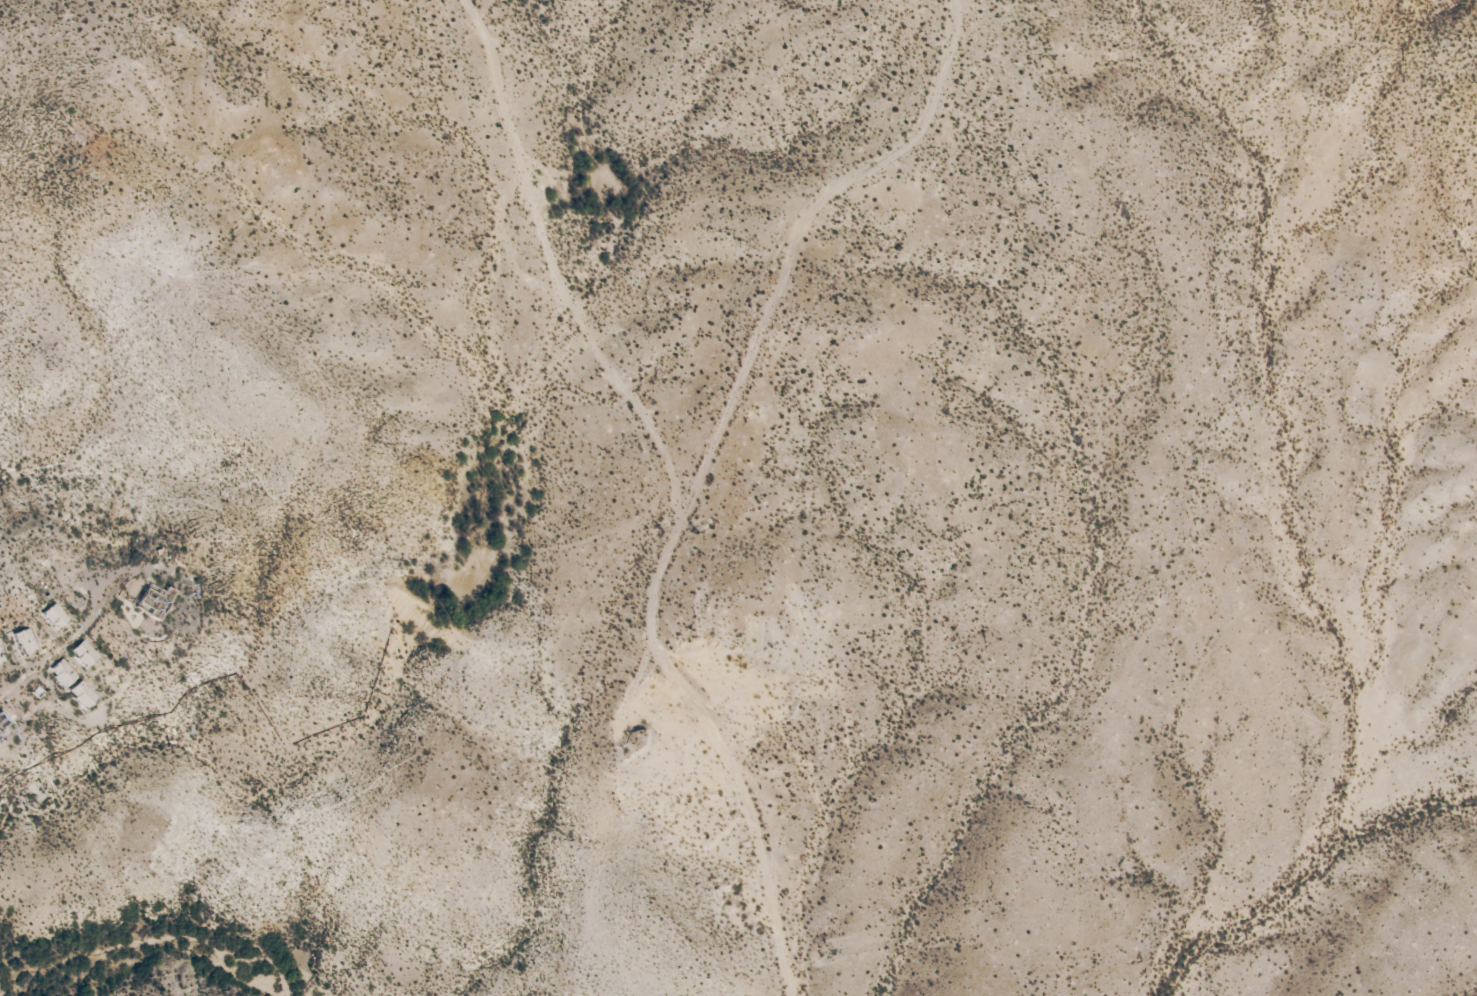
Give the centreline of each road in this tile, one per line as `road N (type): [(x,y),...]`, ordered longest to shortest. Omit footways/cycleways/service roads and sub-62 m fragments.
road 1 (residential): [(960,0),(955,75),(899,159),(812,221),(661,589),(684,686),(788,906),(798,995)]

